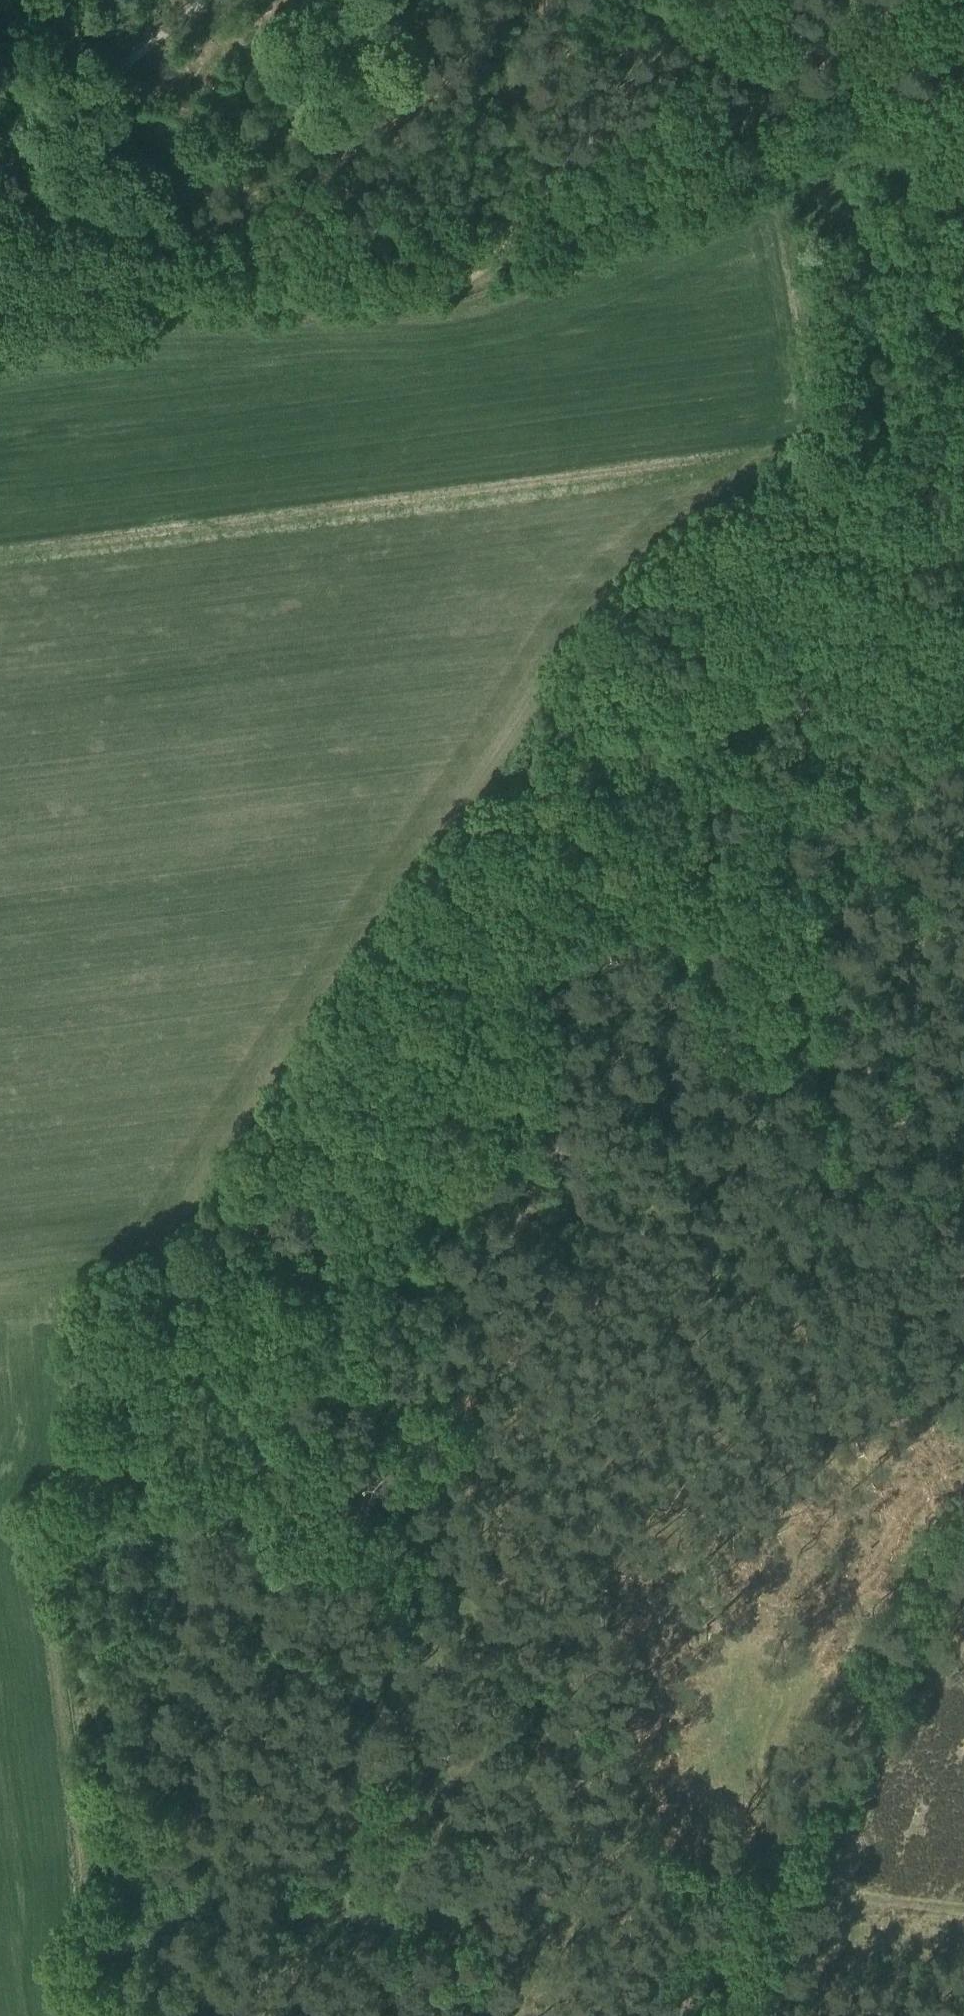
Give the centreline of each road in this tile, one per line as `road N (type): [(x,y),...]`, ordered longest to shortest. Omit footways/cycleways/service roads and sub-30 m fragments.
road 1 (track): [(0,278),(264,292),(445,283),(476,273),(551,173),(758,0)]
road 2 (track): [(0,205),(19,125),(49,94),(66,35),(87,0)]

